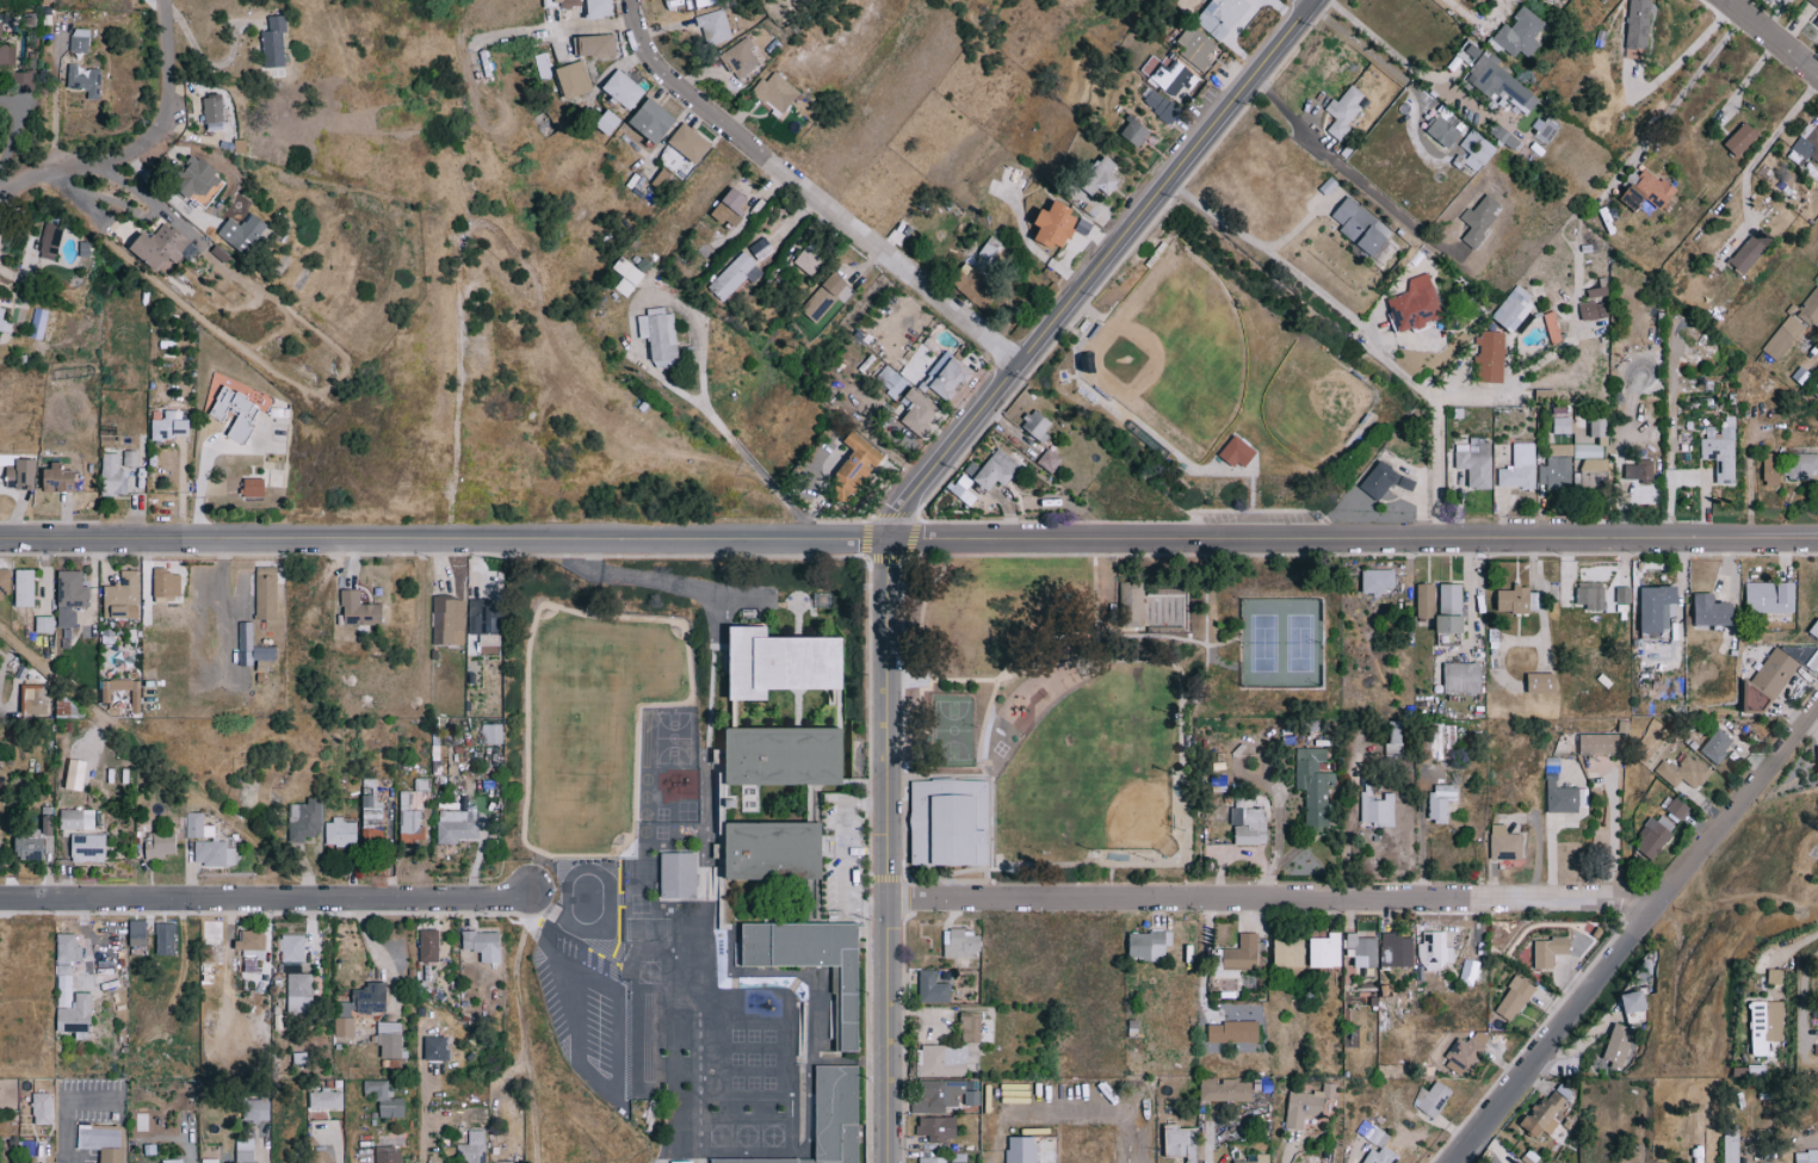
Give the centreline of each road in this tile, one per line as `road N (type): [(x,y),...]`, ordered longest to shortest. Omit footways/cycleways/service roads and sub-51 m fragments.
road 1 (tertiary): [(896,539),(1817,542)]
road 2 (tertiary): [(0,539),(896,539)]
road 3 (residential): [(892,895),(1662,897)]
road 4 (tertiary): [(896,539),(1324,0)]
road 5 (tertiary): [(892,1162),(896,539)]
road 6 (residential): [(1457,1162),(1817,707)]
road 7 (residential): [(1032,366),(662,74),(637,33),(631,0)]
road 8 (residential): [(0,898),(517,895),(539,887)]
road 9 (residential): [(0,200),(27,180),(101,171),(153,146),(173,107),(168,0)]

